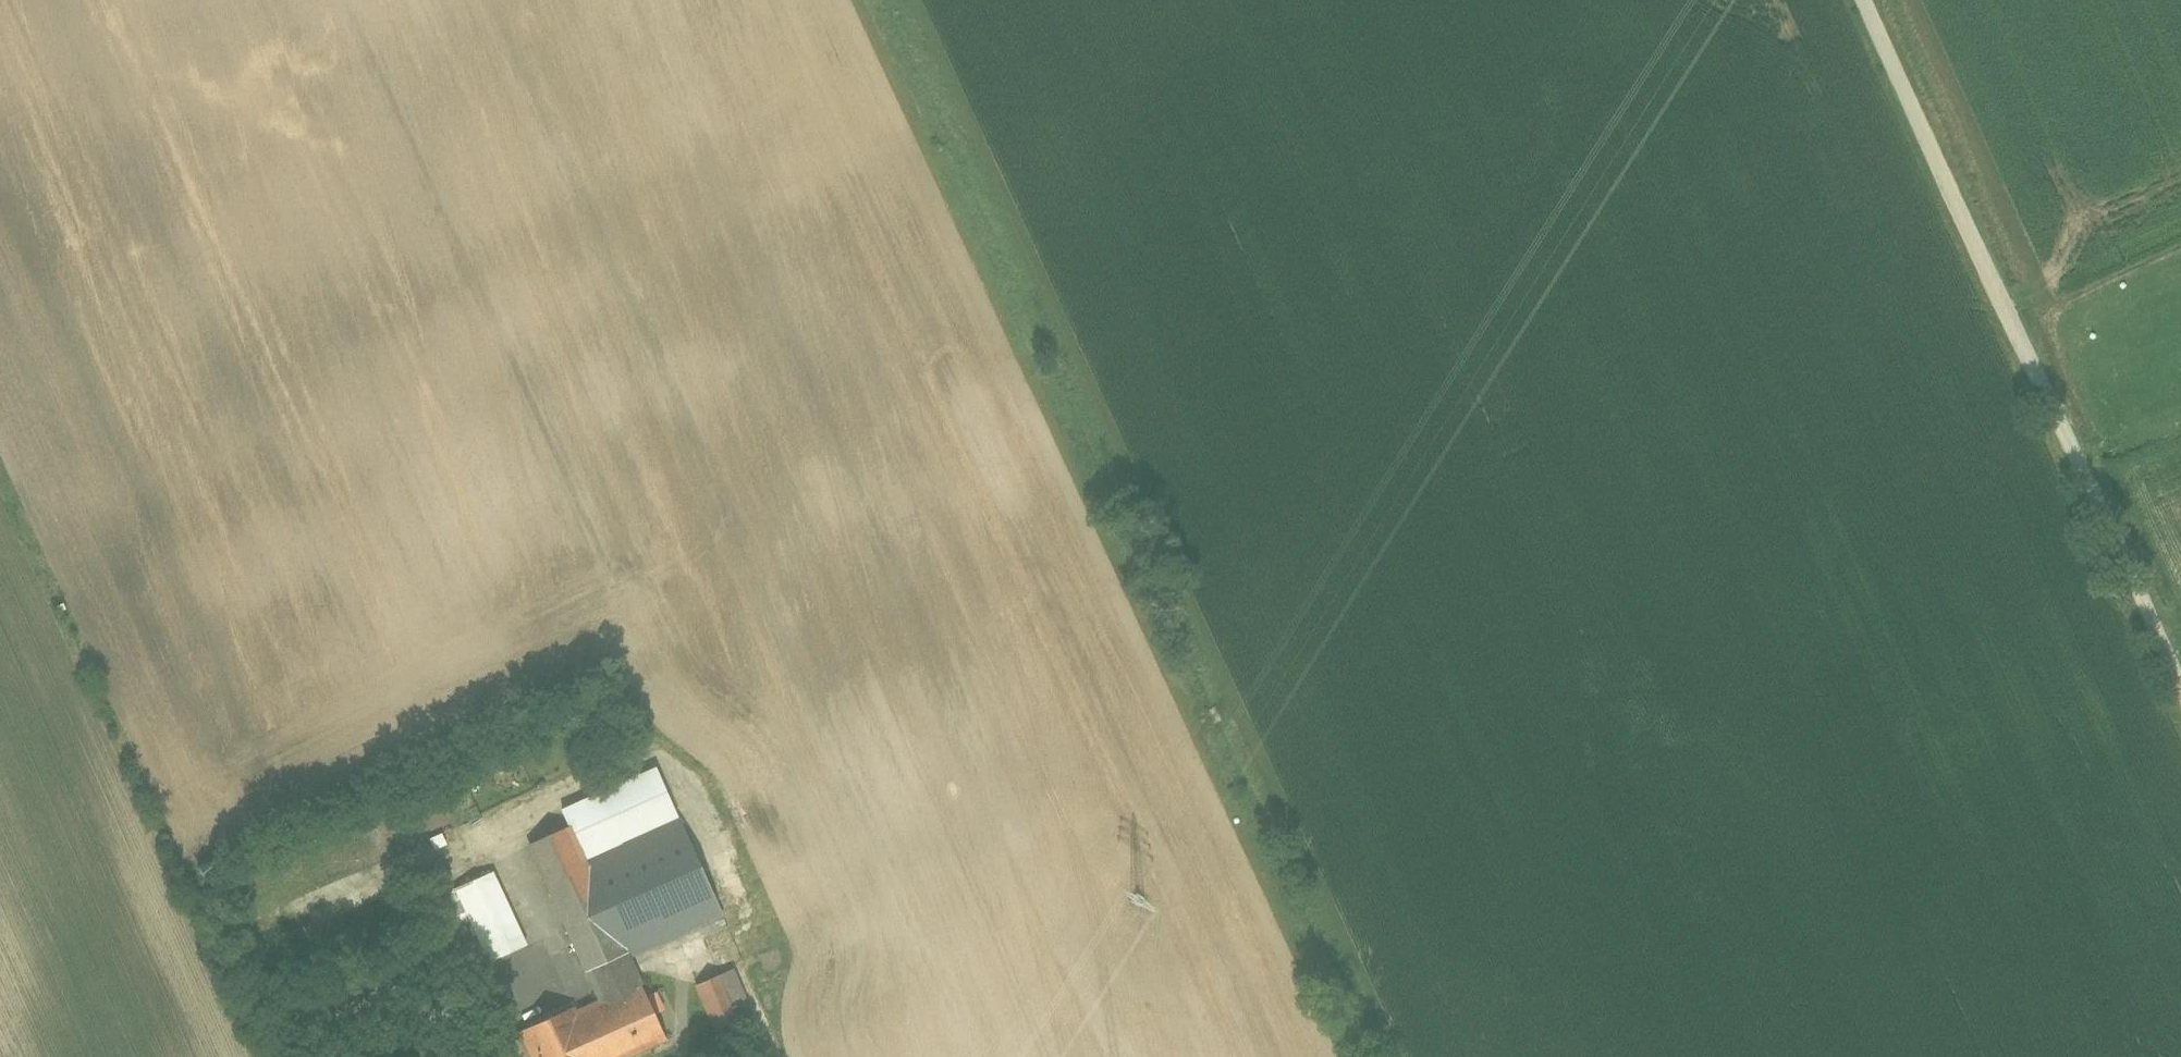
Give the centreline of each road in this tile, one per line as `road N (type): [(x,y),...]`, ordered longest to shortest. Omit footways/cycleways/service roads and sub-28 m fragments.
road 1 (track): [(1866,0),(2180,688)]

